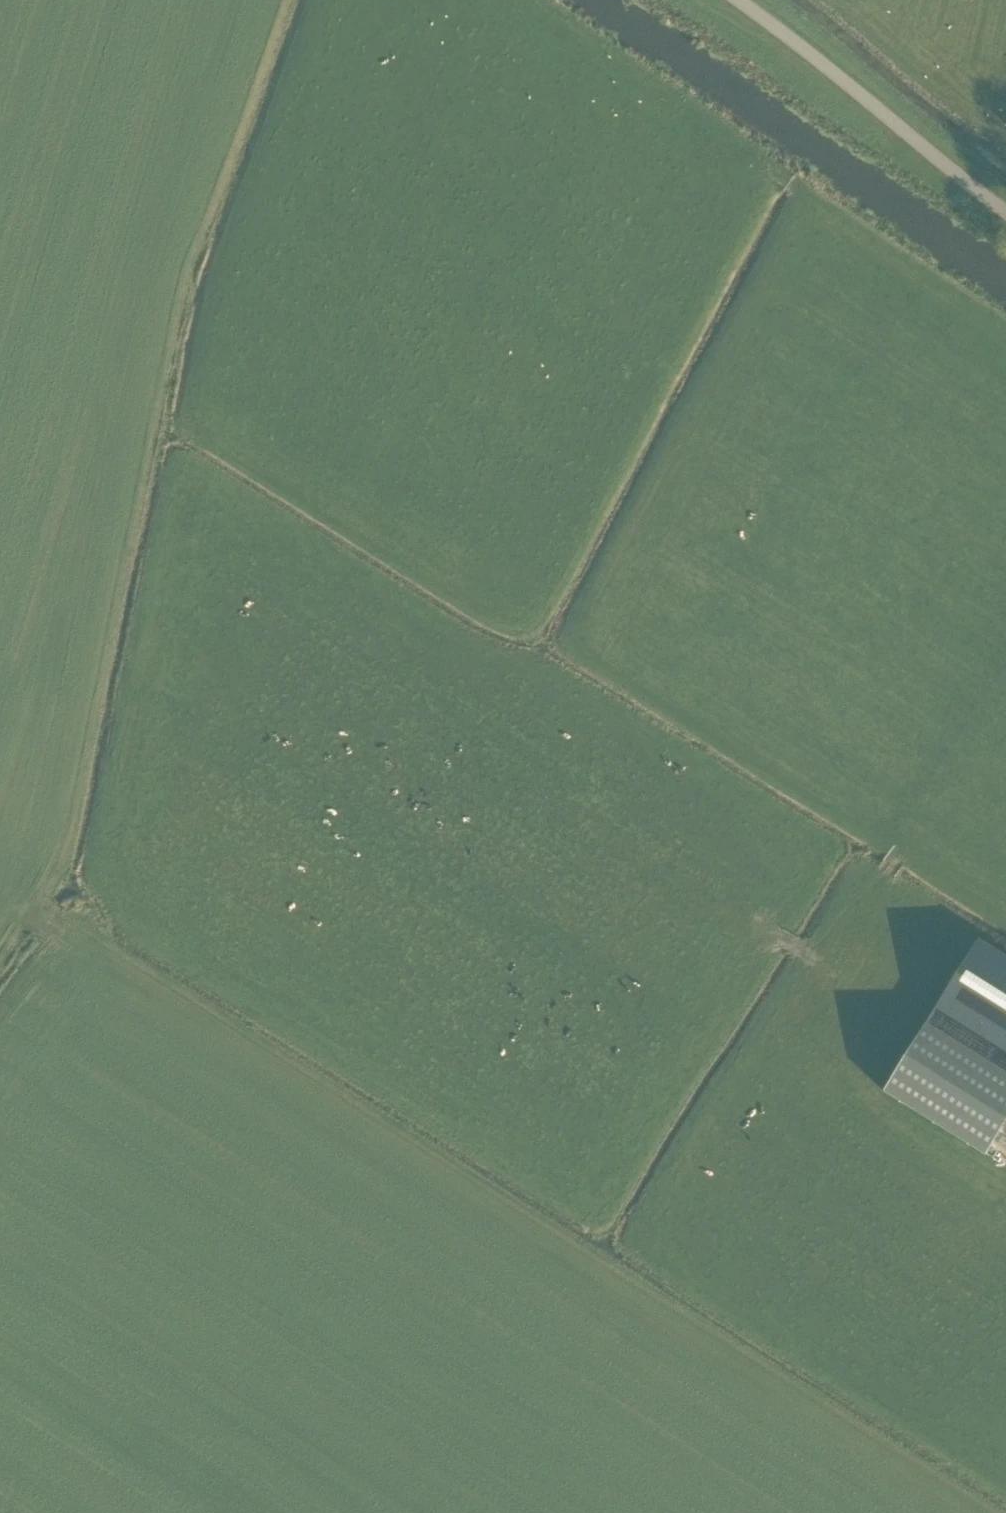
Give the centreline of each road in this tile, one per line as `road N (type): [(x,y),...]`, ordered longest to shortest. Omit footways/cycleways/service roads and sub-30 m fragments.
road 1 (unclassified): [(1005,209),(731,0)]

